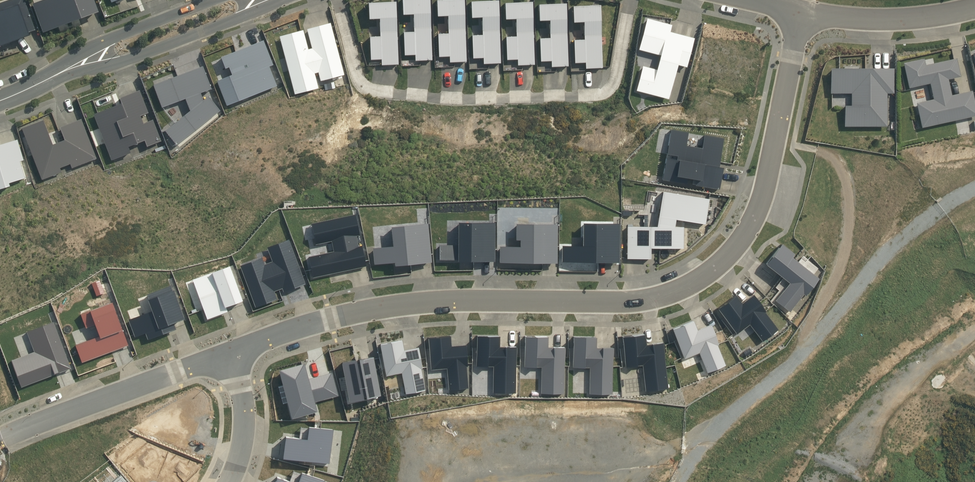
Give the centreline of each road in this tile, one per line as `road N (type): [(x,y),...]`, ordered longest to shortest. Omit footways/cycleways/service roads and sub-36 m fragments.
road 1 (residential): [(230,349),(384,306),(630,302),(689,285),(733,251),(761,203),(801,10)]
road 2 (track): [(642,467),(751,403),(911,235),(974,194)]
road 3 (residential): [(340,0),(360,72),(371,87),(471,98),(608,92),(626,0)]
road 4 (residential): [(0,435),(230,349)]
road 5 (residential): [(270,0),(129,58),(90,62)]
road 6 (residential): [(974,8),(888,19),(801,10)]
road 7 (residential): [(642,467),(493,481)]
road 8 (residential): [(90,62),(114,41),(221,0)]
road 9 (residential): [(228,481),(244,415),(230,349)]

